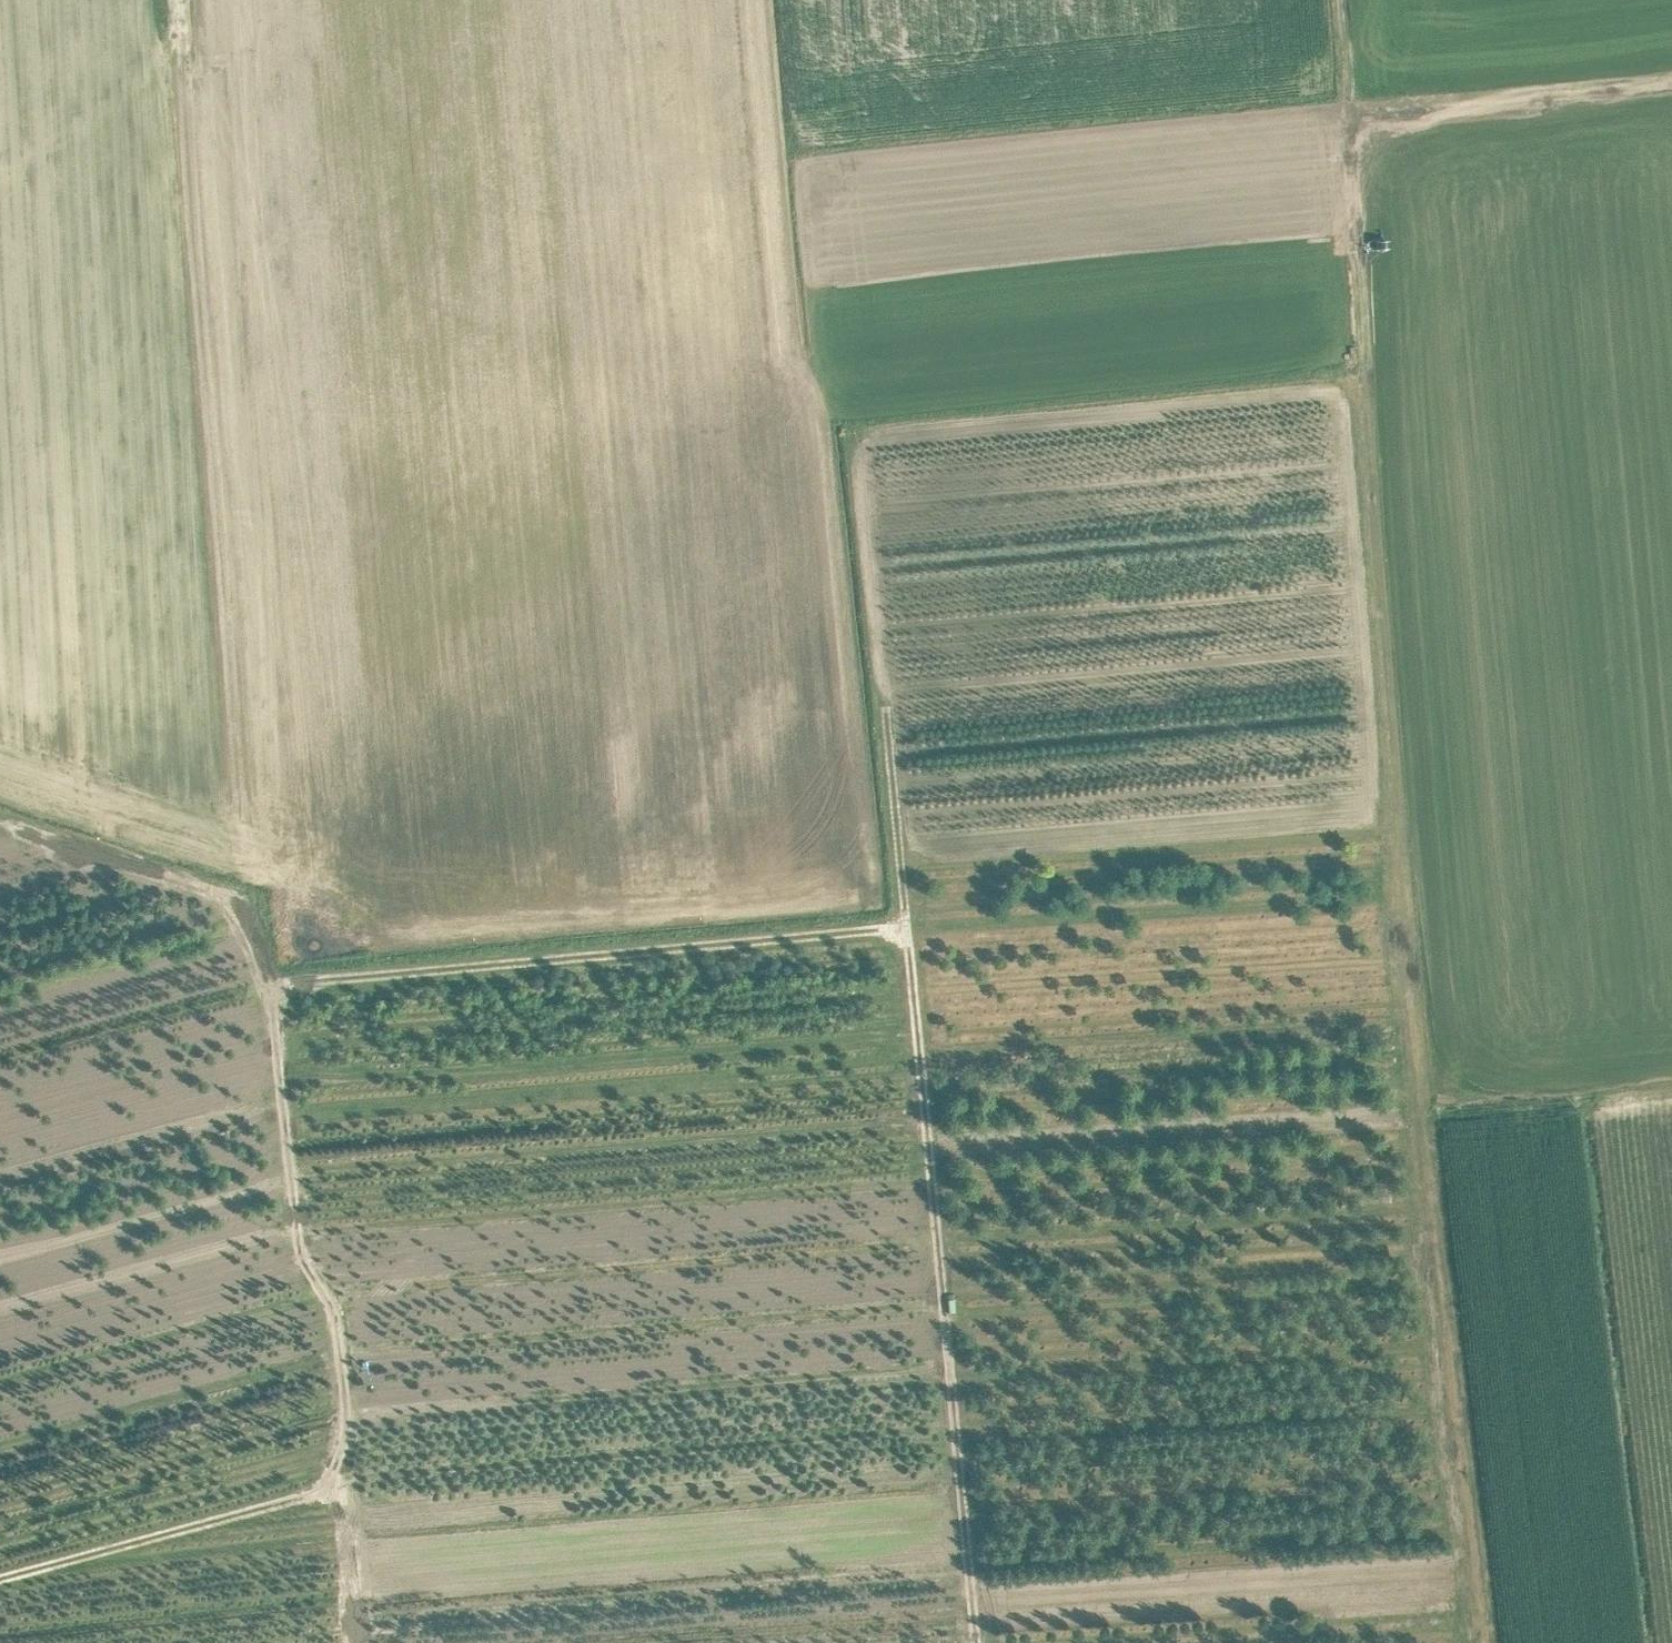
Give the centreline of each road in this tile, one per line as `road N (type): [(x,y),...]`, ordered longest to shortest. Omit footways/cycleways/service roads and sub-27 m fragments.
road 1 (track): [(1345,0),(1399,833),(1491,1642)]

